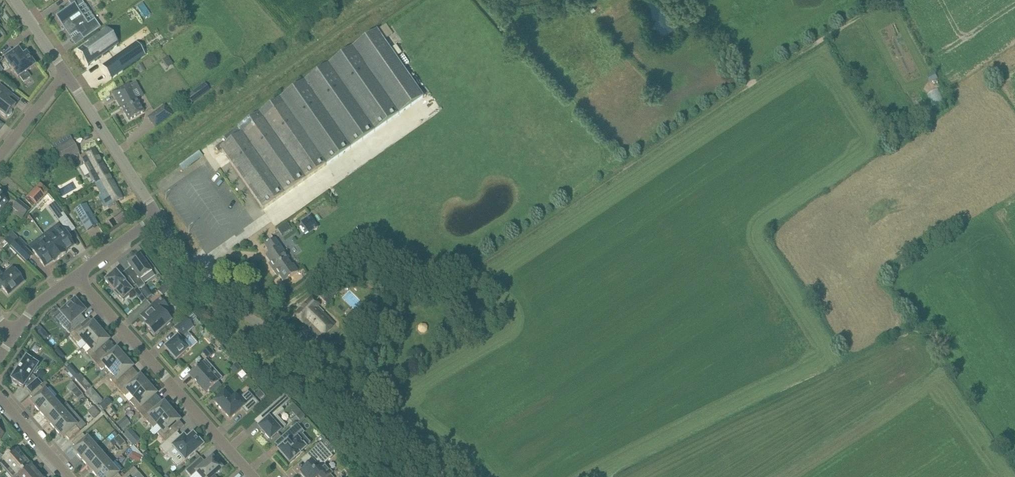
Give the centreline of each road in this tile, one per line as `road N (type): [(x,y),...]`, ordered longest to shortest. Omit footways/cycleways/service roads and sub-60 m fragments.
road 1 (unclassified): [(439,476),(436,457),(216,299),(158,218)]
road 2 (residential): [(254,476),(77,275)]
road 3 (unclassified): [(158,218),(66,74)]

